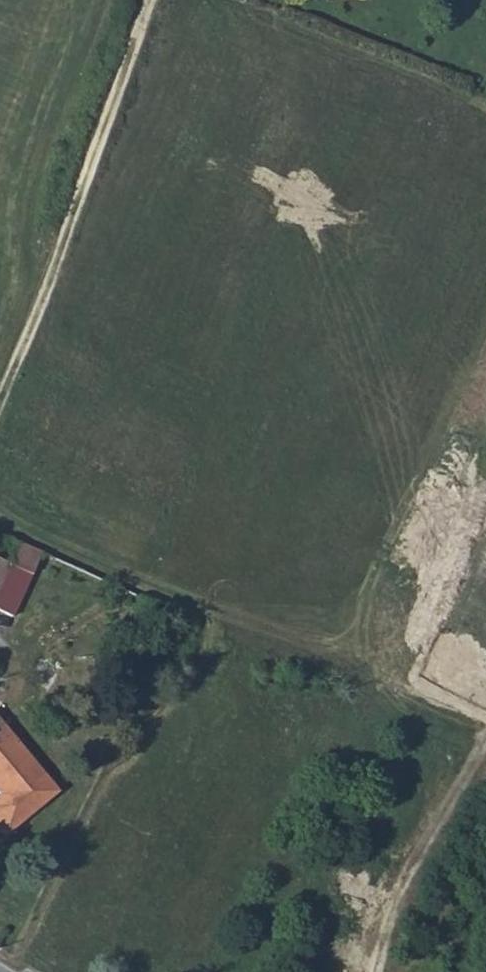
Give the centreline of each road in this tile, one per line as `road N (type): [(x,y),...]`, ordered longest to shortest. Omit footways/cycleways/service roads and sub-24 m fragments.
road 1 (track): [(147,0),(0,392)]

